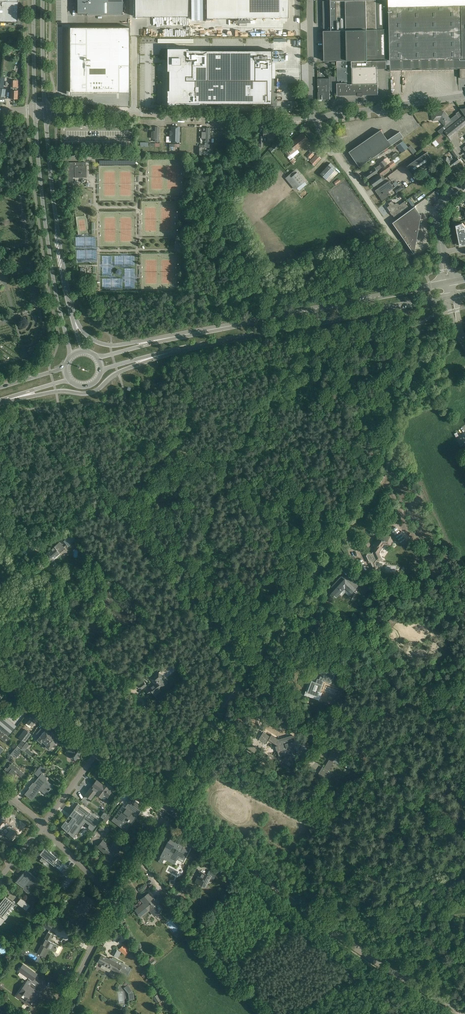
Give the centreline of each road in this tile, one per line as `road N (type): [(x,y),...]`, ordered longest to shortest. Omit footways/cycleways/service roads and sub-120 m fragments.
road 1 (unclassified): [(165,803),(208,723),(392,453),(418,332)]
road 2 (unclassified): [(464,1013),(342,938),(165,803)]
road 3 (secondary): [(149,359),(447,296)]
road 4 (secondary): [(444,284),(152,341)]
road 5 (tertiary): [(34,110),(55,284),(73,354)]
road 6 (unclassified): [(313,117),(70,112)]
road 7 (tertiary): [(74,321),(46,116)]
road 8 (unclassified): [(464,96),(313,117)]
road 9 (secondary): [(9,397),(93,392),(149,359)]
road 10 (residential): [(55,1013),(116,897)]
road 11 (unclassified): [(98,751),(0,666)]
road 12 (unclassified): [(386,224),(313,117)]

